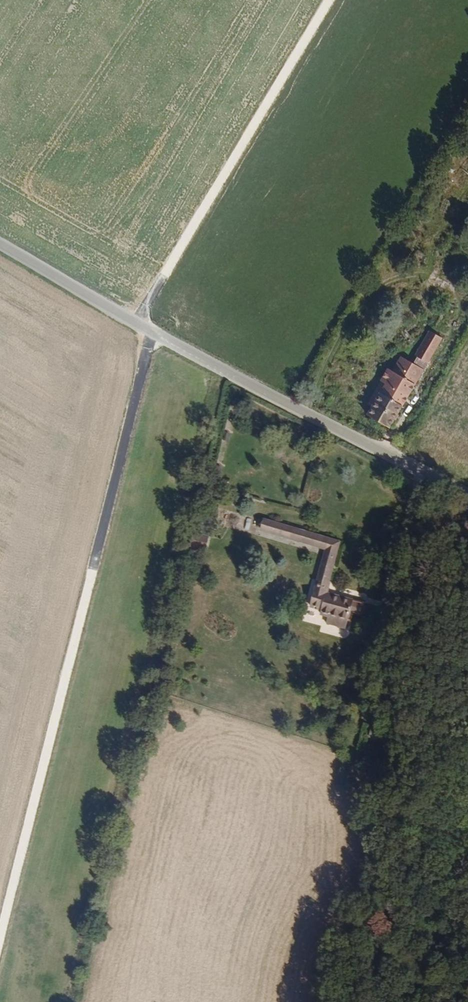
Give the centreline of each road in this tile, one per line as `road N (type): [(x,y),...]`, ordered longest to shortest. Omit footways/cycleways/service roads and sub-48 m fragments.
road 1 (track): [(0,931),(154,333)]
road 2 (tertiary): [(467,494),(154,333),(0,243)]
road 3 (track): [(135,323),(329,0)]

